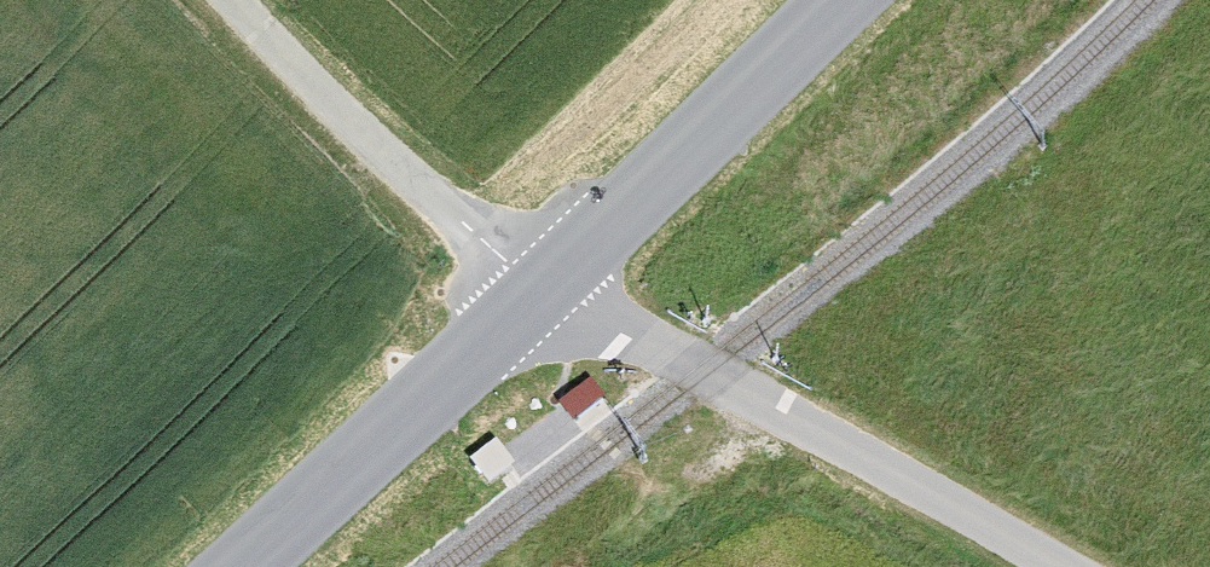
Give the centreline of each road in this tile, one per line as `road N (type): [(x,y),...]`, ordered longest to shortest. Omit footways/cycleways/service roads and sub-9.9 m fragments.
road 1 (unclassified): [(547,299),(709,366),(1035,566)]
road 2 (unclassified): [(228,0),(466,240),(547,299)]
road 3 (tertiary): [(547,299),(856,0)]
road 4 (tertiary): [(242,566),(547,299)]

